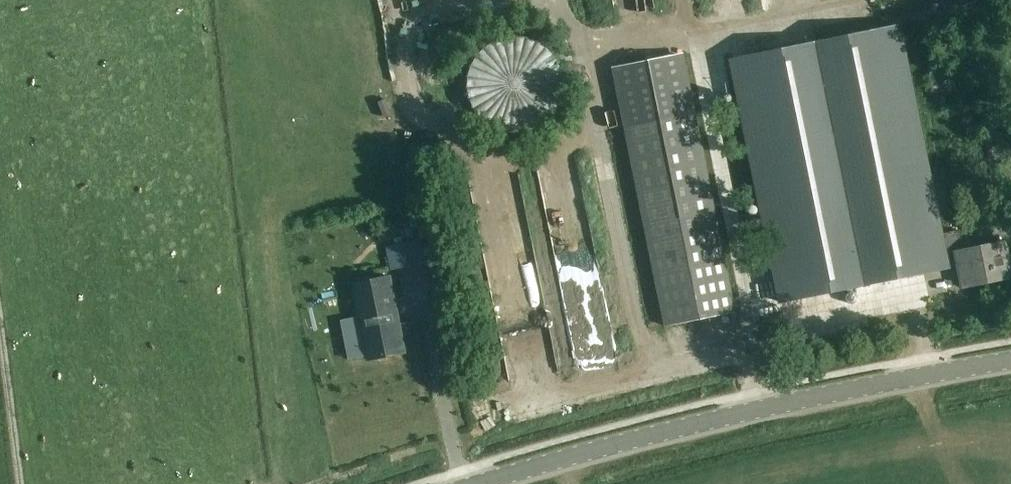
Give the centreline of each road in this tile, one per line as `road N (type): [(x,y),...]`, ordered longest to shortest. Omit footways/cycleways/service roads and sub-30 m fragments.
road 1 (tertiary): [(473,483),(751,409),(1010,361)]

